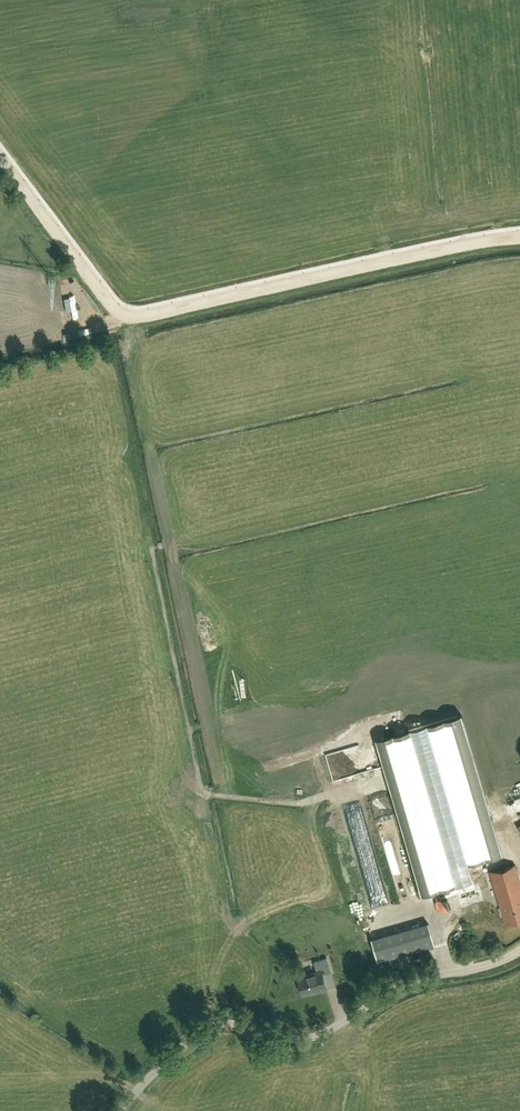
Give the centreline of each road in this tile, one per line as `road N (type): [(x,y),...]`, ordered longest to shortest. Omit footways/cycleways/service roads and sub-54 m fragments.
road 1 (track): [(519,235),(126,317),(0,157)]
road 2 (unclassified): [(122,1110),(211,1027),(311,1039),(398,990),(519,952)]

